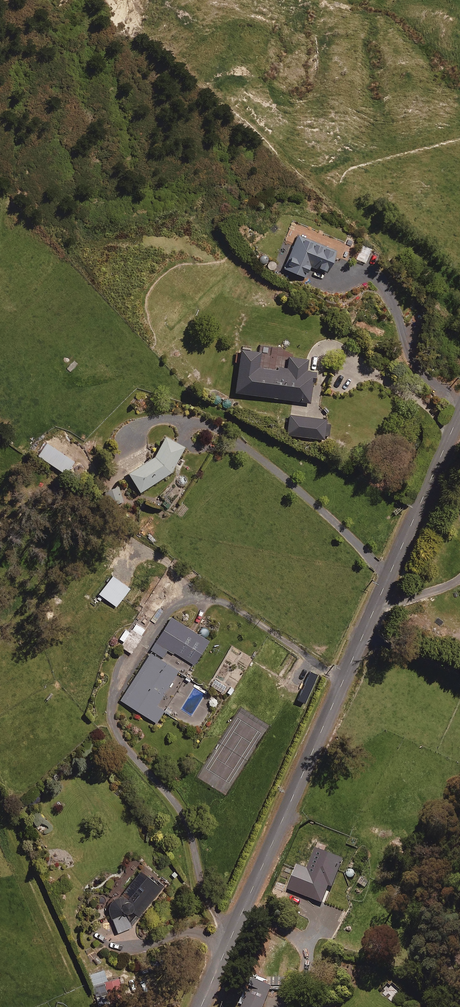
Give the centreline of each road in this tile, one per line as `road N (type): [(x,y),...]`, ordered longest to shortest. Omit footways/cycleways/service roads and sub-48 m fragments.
road 1 (unclassified): [(459,413),(203,1006)]

